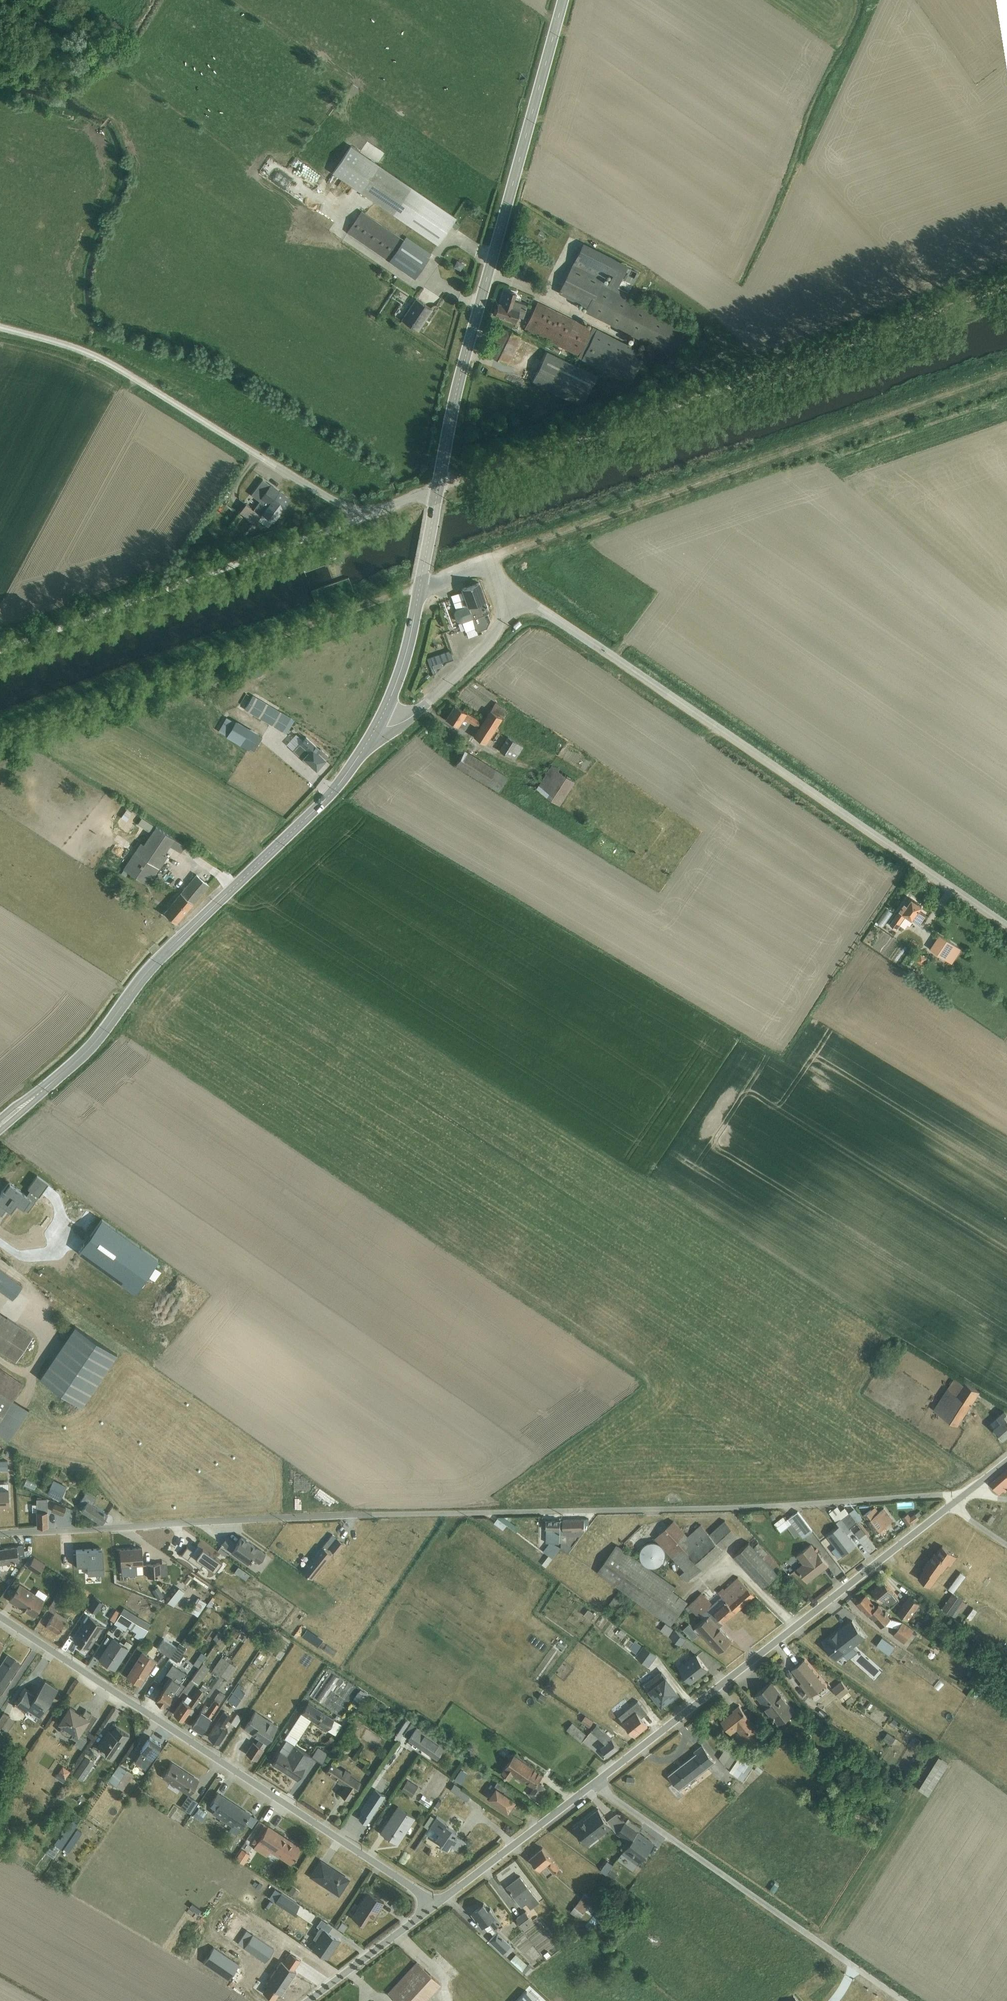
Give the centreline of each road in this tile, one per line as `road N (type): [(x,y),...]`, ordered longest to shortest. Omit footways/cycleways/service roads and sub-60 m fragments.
road 1 (unclassified): [(0,1535),(965,1495)]
road 2 (track): [(437,494),(1006,286)]
road 3 (unclassified): [(508,601),(574,631),(1006,926)]
road 4 (secondary): [(377,726),(326,798),(159,959),(92,1047),(0,1128)]
road 5 (track): [(490,564),(506,551),(1006,370)]
road 6 (unclassified): [(0,1616),(432,1907)]
road 7 (secondary): [(563,0),(437,494)]
road 8 (residential): [(950,1507),(593,1784)]
road 9 (unclassified): [(0,326),(73,347),(373,518)]
road 10 (unclassified): [(0,652),(373,518)]
road 11 (unclassified): [(593,1784),(905,2000)]
road 12 (residential): [(593,1784),(432,1907)]
road 13 (residential): [(508,601),(504,627),(424,706),(397,725),(377,726)]
road 14 (residential): [(432,1907),(308,2000)]
road 15 (secondary): [(420,591),(404,661),(377,726)]

